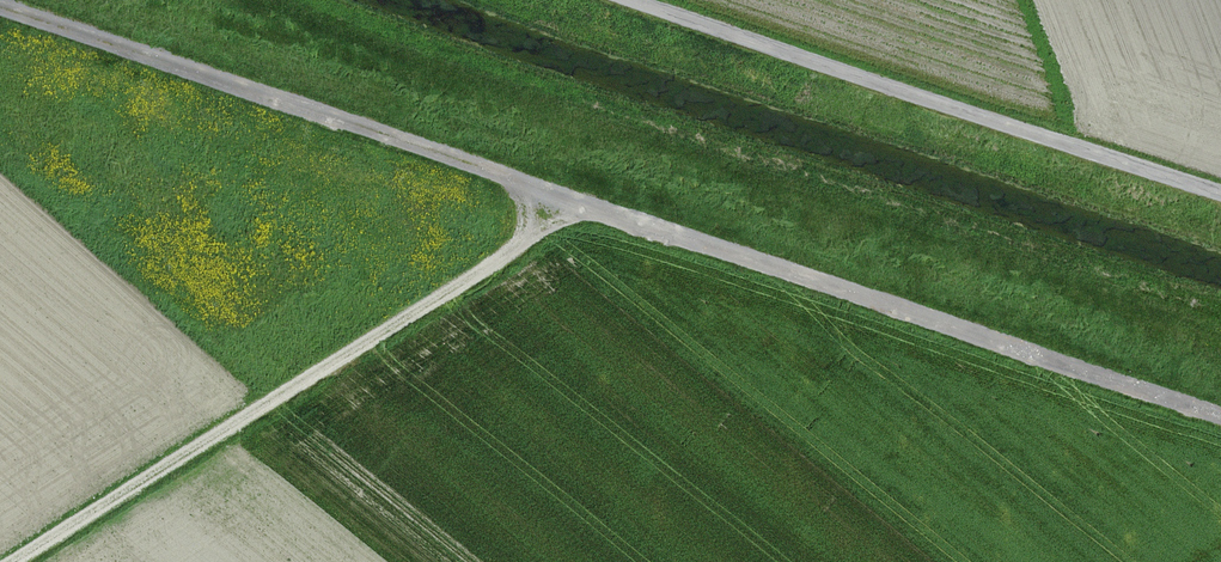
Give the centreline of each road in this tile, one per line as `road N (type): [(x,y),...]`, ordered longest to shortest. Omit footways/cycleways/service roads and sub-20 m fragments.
road 1 (track): [(0,8),(1220,417)]
road 2 (track): [(26,561),(436,305),(526,240),(559,197)]
road 3 (track): [(1220,194),(642,0)]

